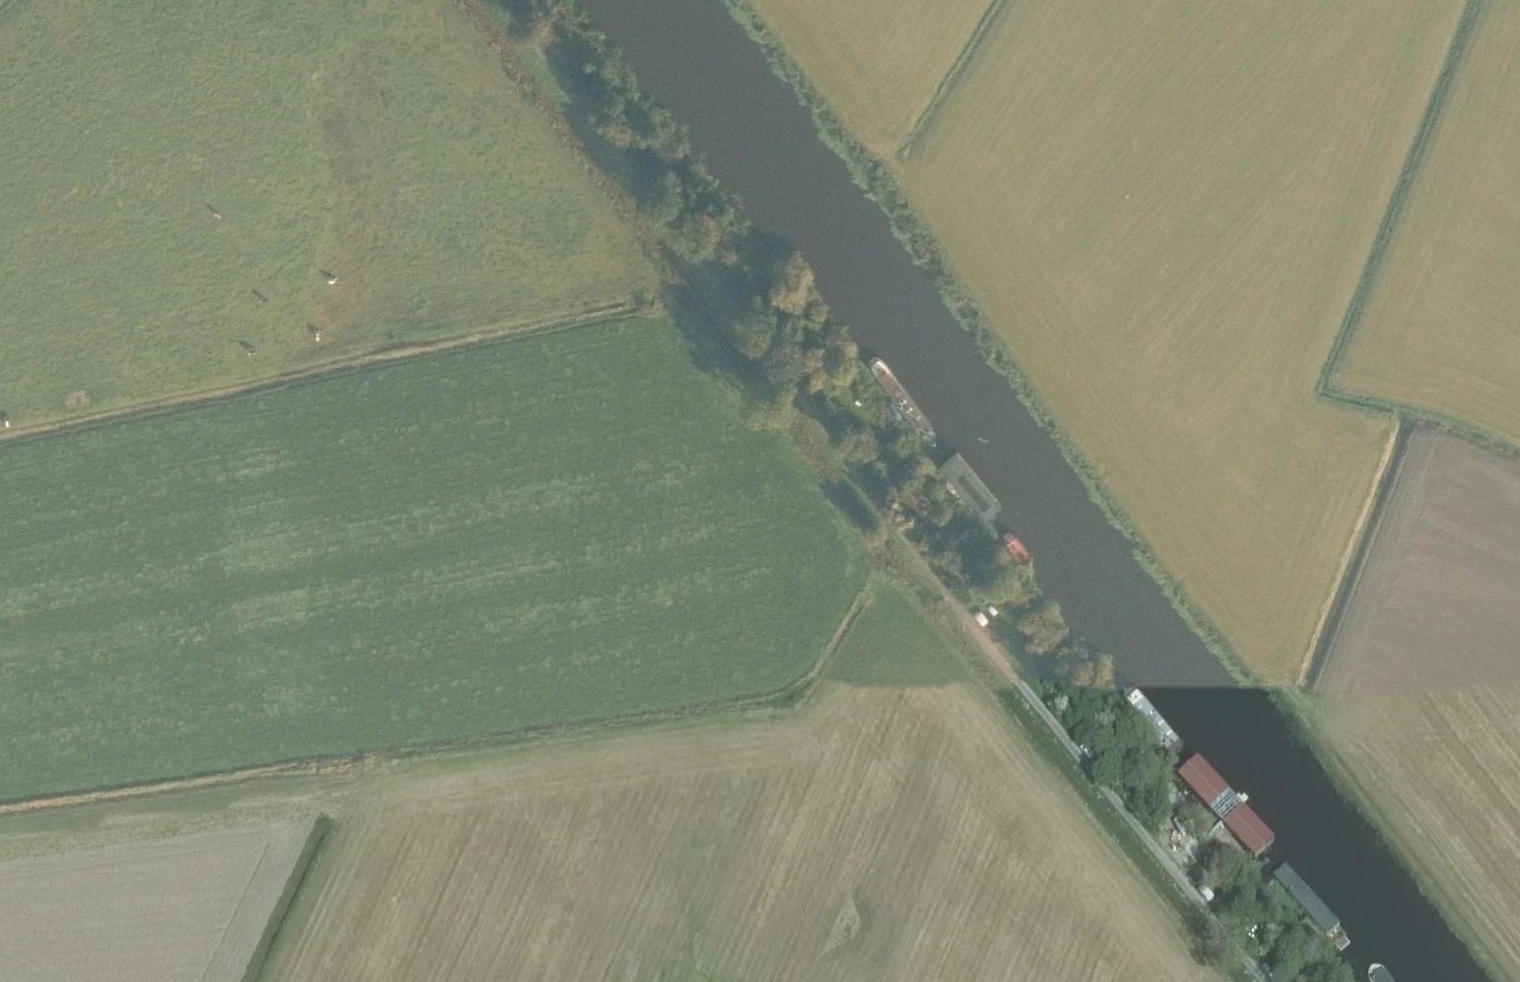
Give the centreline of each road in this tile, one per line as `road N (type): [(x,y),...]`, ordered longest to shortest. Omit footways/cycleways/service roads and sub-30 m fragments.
road 1 (unclassified): [(1260,981),(948,594)]

